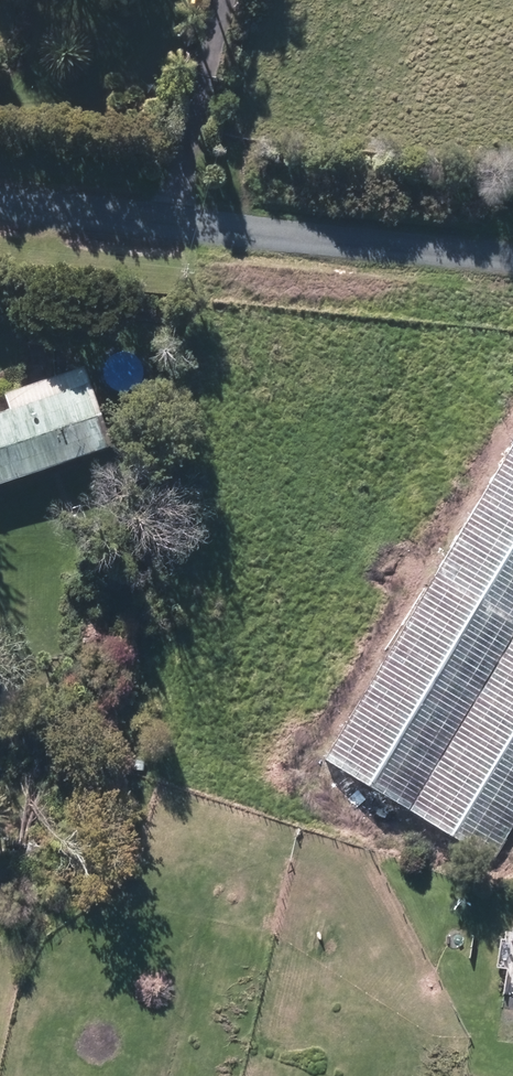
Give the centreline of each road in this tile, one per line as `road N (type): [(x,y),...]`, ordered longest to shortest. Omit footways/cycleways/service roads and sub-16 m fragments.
road 1 (unclassified): [(512,267),(0,205)]
road 2 (track): [(181,225),(231,0)]

